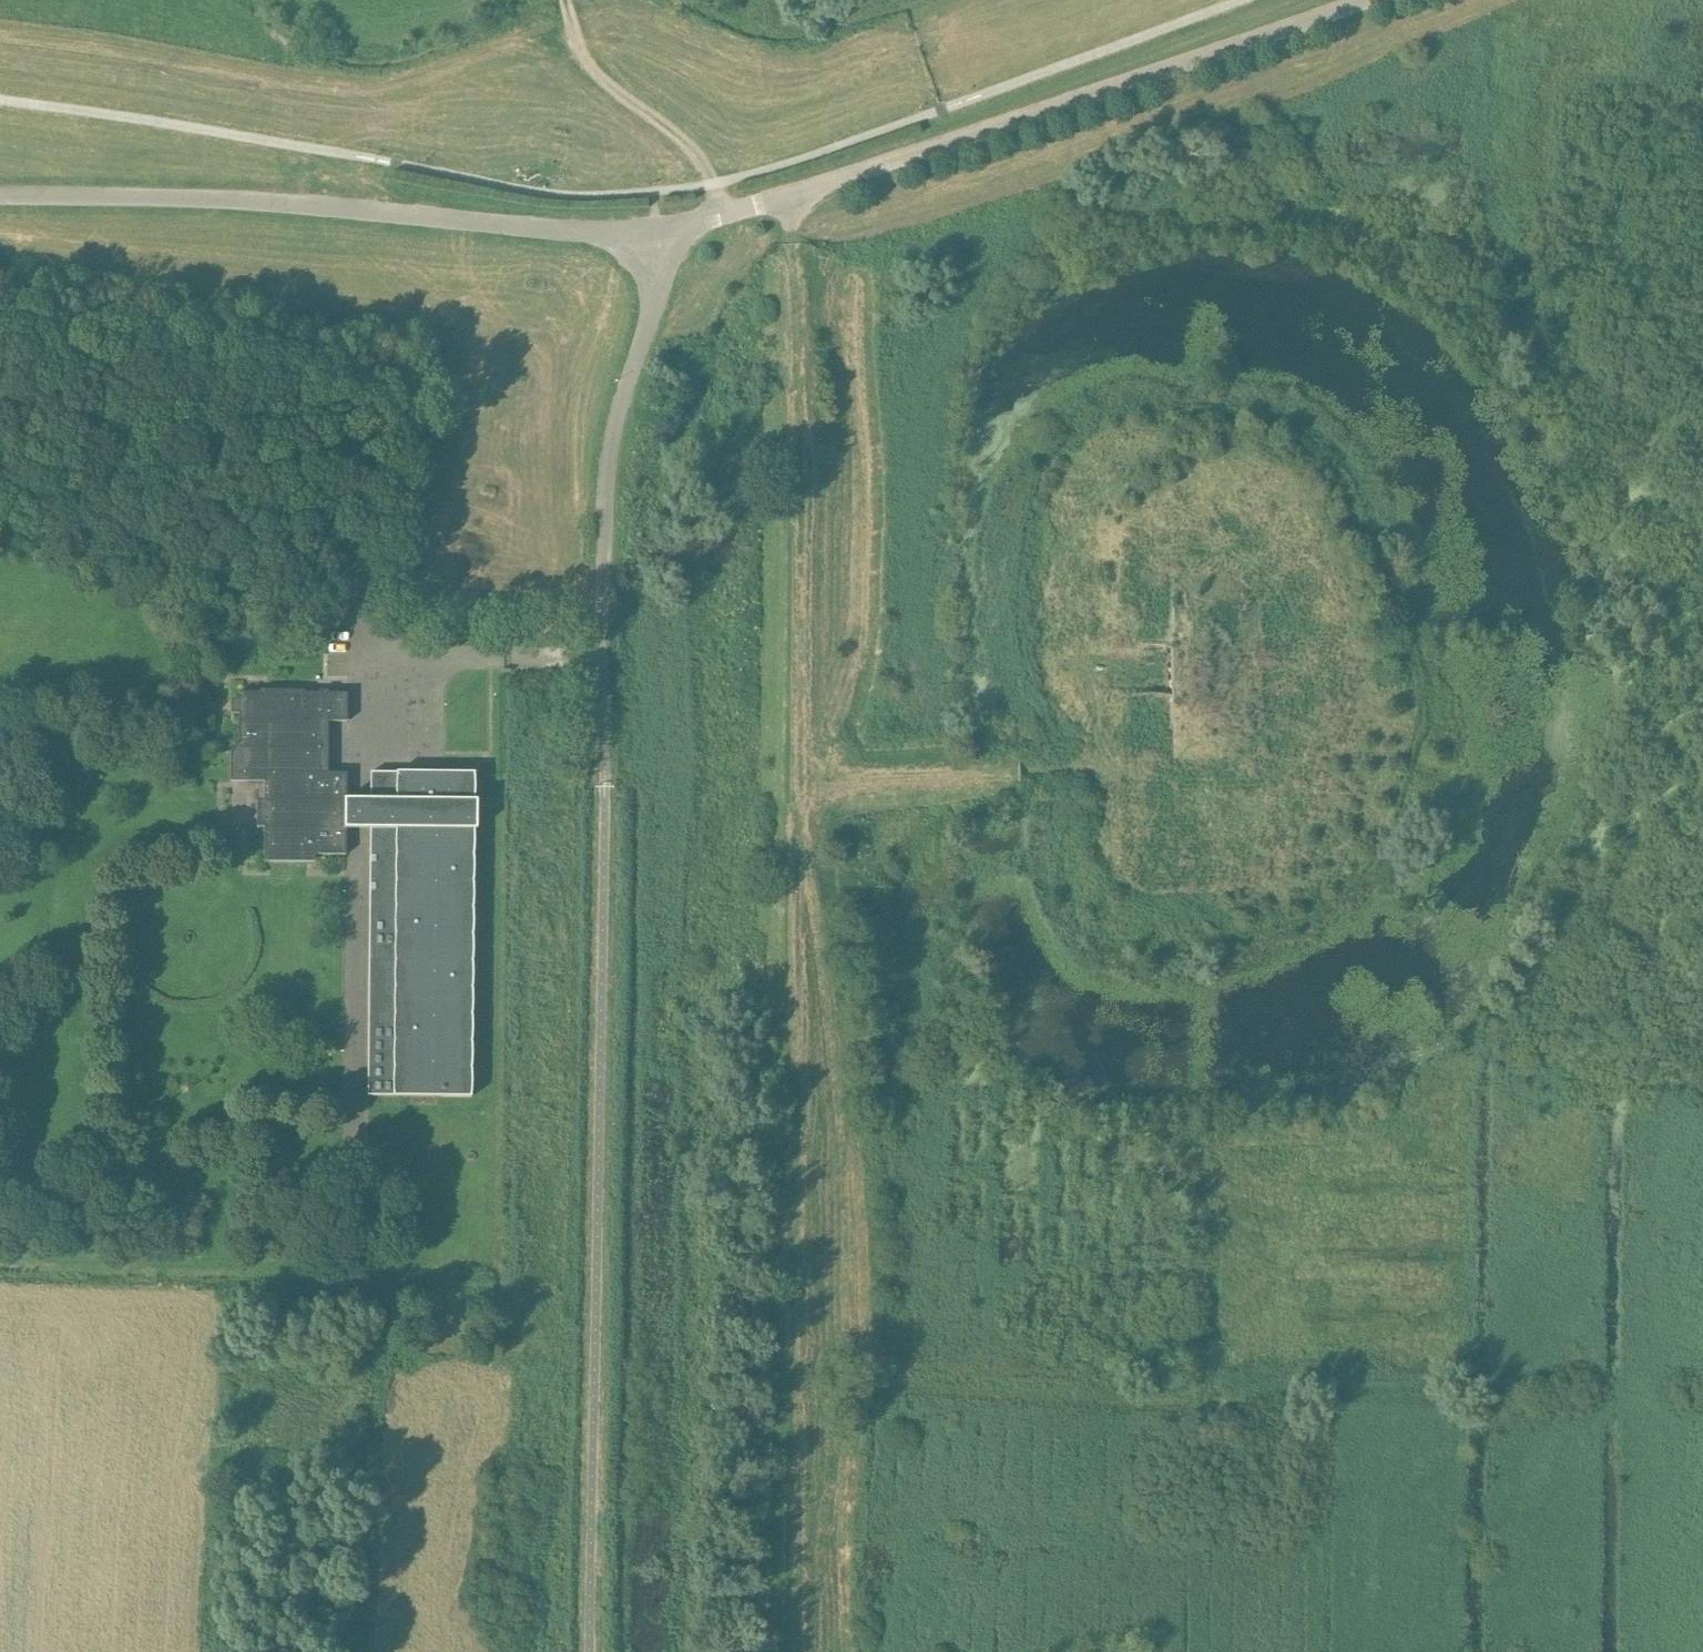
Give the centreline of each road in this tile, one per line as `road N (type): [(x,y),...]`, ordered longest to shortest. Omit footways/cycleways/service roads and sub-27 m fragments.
road 1 (track): [(790,1651),(799,853),(794,195)]
road 2 (track): [(1459,1399),(877,1388),(845,1072),(799,853)]
road 3 (unclassified): [(657,229),(794,195),(1365,0)]
road 4 (unclassified): [(0,196),(279,202),(583,232),(657,229)]
road 5 (unclassified): [(606,665),(607,500),(653,289),(657,229)]
road 6 (track): [(799,776),(1079,773),(1088,761),(1089,711)]
road 7 (track): [(712,184),(690,148),(591,67),(566,0)]

